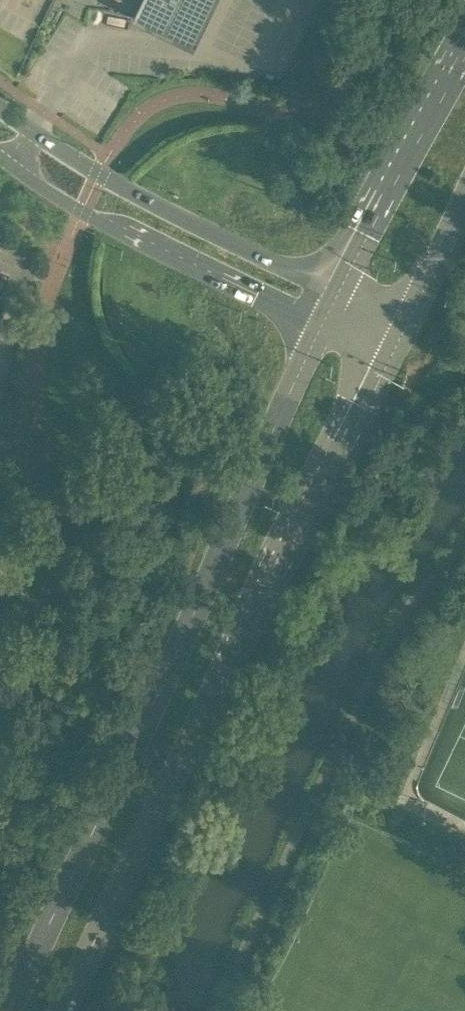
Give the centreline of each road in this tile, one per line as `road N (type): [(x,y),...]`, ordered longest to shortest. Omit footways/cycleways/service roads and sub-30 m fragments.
road 1 (secondary): [(323,325),(11,1010)]
road 2 (secondary): [(61,1010),(177,766),(399,339)]
road 3 (tertiary): [(338,293),(100,174),(0,108)]
road 4 (tertiary): [(0,147),(85,205),(323,325)]
road 5 (secondary): [(464,48),(338,293)]
road 6 (secondary): [(399,339),(464,199)]
road 7 (residential): [(0,254),(17,267),(0,378)]

